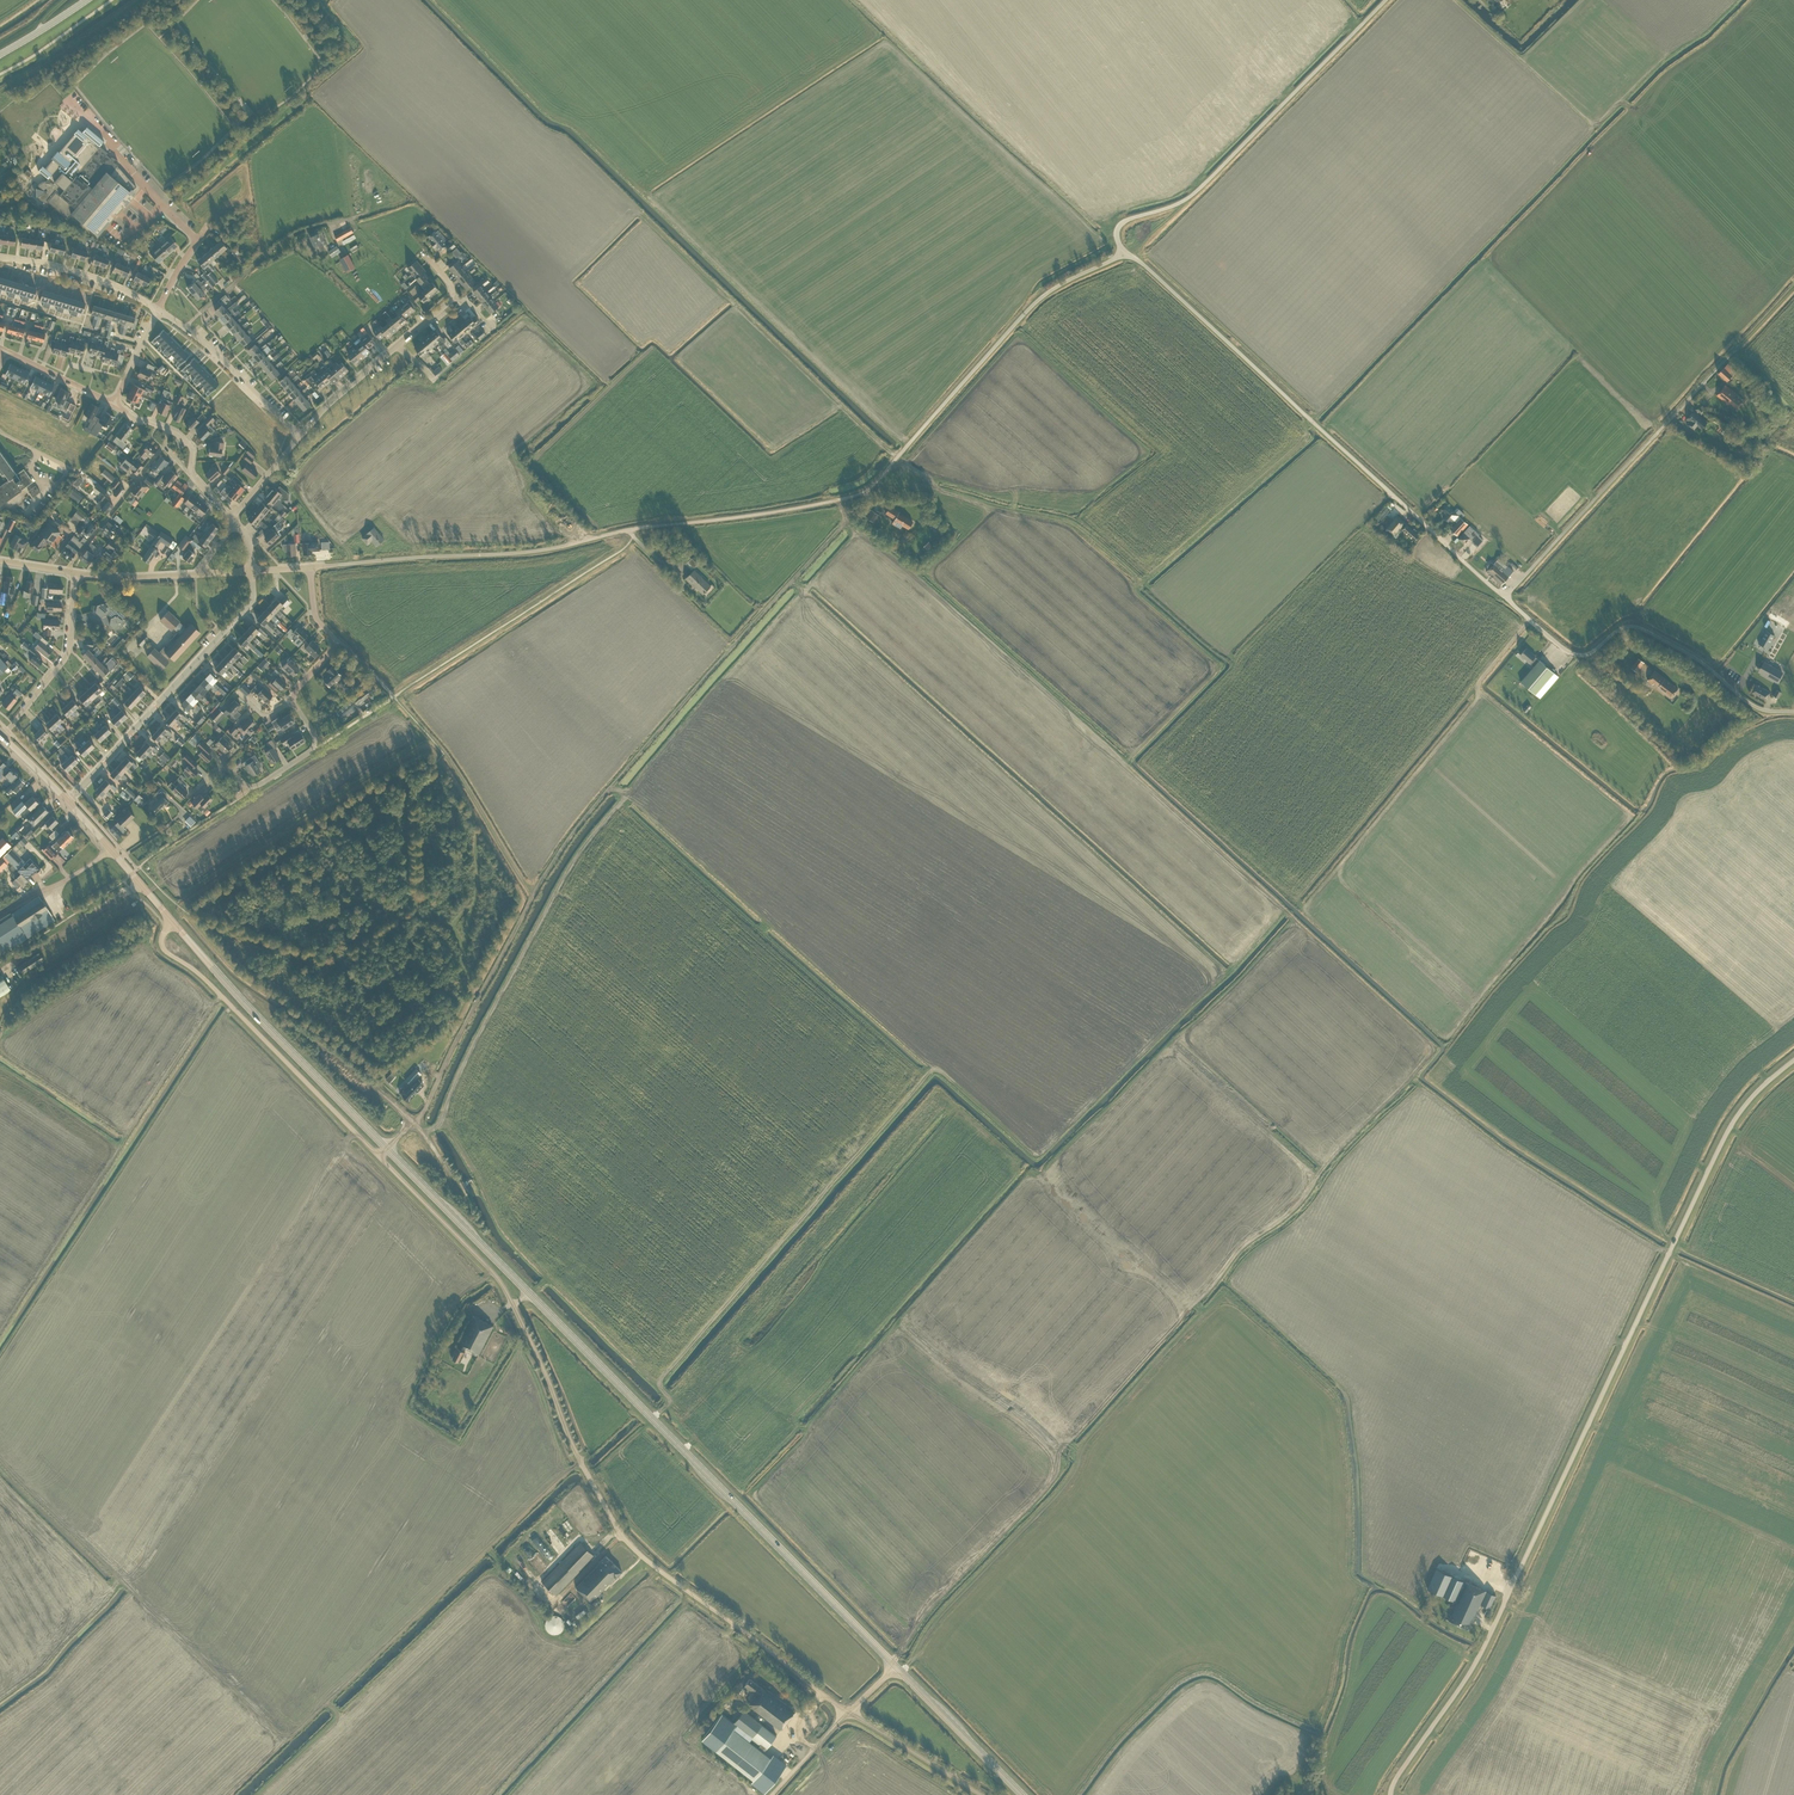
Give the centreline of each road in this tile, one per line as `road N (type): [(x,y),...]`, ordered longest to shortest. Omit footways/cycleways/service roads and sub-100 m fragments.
road 1 (unclassified): [(1390,1794),(1481,1653),(1730,1128),(1793,1059)]
road 2 (track): [(413,1123),(570,835),(845,521),(841,499)]
road 3 (unclassified): [(631,529),(861,492),(1036,301),(1122,256)]
road 4 (unclassified): [(847,1712),(626,1540),(576,1452),(512,1304)]
road 5 (primary): [(896,1665),(530,1294)]
road 6 (unclassified): [(1504,597),(1151,271),(1122,256)]
road 7 (unclassified): [(1122,256),(1121,223),(1198,189),(1385,0)]
road 8 (unclassified): [(1793,711),(1757,707),(1691,654),(1635,626),(1592,652),(1573,653),(1504,597)]
road 9 (unclassified): [(379,1157),(201,976),(166,951),(161,940),(172,921)]
road 10 (unclassified): [(1504,597),(1727,357)]
road 11 (unclassified): [(631,529),(528,551),(310,567)]
road 12 (primary): [(387,1148),(172,921)]
road 13 (residential): [(67,800),(252,600),(252,571)]
road 14 (residential): [(300,437),(452,297)]
road 15 (primary): [(530,1294),(387,1148)]
road 16 (unclassified): [(512,1304),(489,1268),(379,1157)]
road 17 (residential): [(2,736),(68,649),(76,573)]
road 18 (primary): [(1023,1794),(896,1665)]
road 19 (residential): [(0,258),(67,269),(158,311)]
road 20 (track): [(535,893),(444,755)]
road 21 (residential): [(300,437),(184,326)]
road 22 (primary): [(172,921),(67,800)]
road 23 (unclassified): [(983,1794),(847,1712)]
road 24 (residential): [(67,572),(163,447)]
road 25 (unclassified): [(413,1123),(294,1027)]
road 26 (residential): [(293,701),(333,648),(314,612),(310,567)]
road 27 (residential): [(197,241),(96,131)]
road 28 (track): [(0,118),(49,83),(96,131)]
road 29 (residential): [(249,786),(315,745),(293,701)]
road 30 (unclassified): [(196,574),(76,573)]

